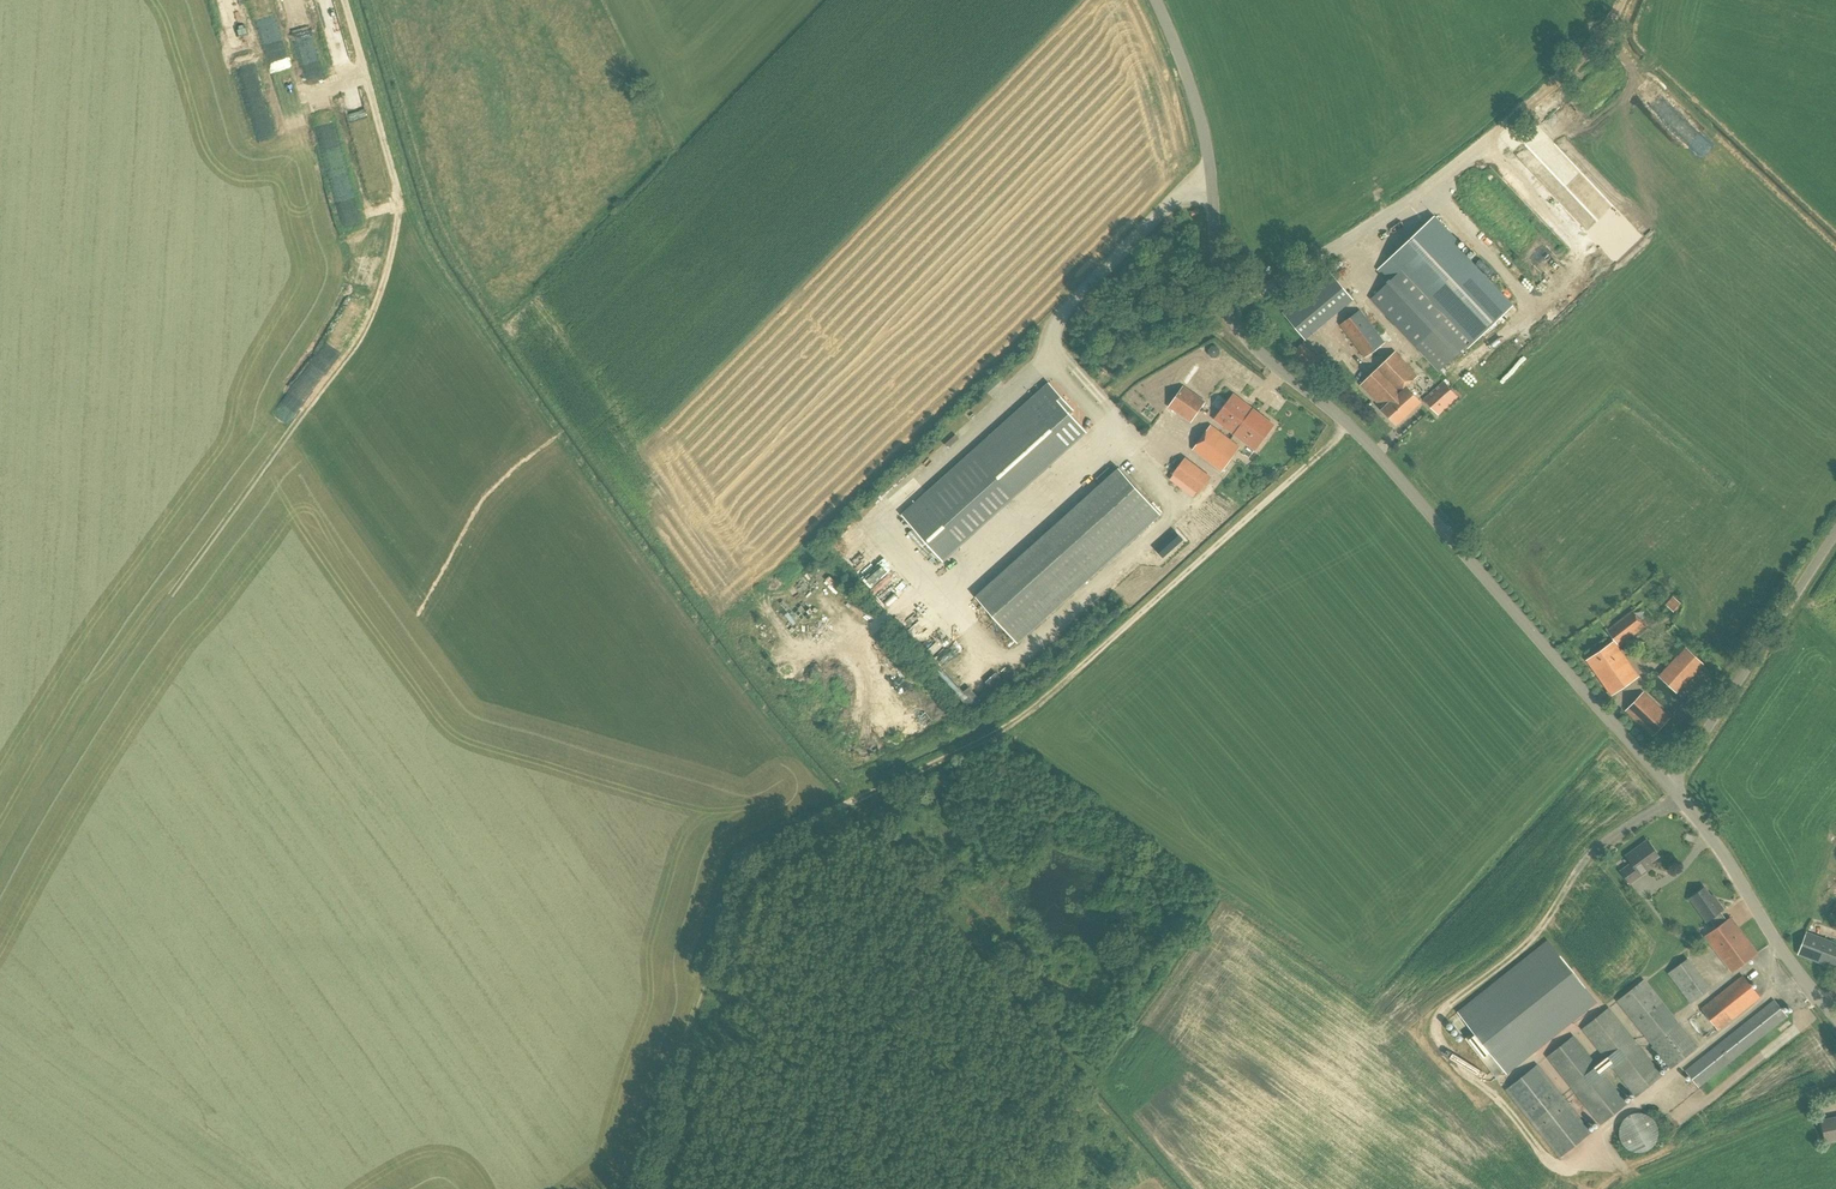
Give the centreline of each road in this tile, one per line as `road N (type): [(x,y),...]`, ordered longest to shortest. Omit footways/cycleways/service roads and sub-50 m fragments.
road 1 (track): [(342,0),(398,222),(375,313),(71,748),(0,882)]
road 2 (unclassified): [(1668,786),(1388,466),(1264,356),(1229,311),(1208,161),(1153,0)]
road 3 (track): [(367,0),(433,230),(857,798)]
road 4 (track): [(847,802),(1021,716),(1349,427)]
road 5 (track): [(1668,786),(1576,872),(1550,918),(1440,1012),(1432,1033),(1540,1159),(1563,1167),(1606,1156),(1634,1184)]
road 6 (track): [(1229,311),(1431,183),(1582,55),(1620,0)]
road 7 (track): [(635,1188),(744,859),(847,802)]
road 8 (unclassified): [(1668,786),(1835,532)]
road 9 (unclassified): [(1835,1025),(1720,850),(1668,786)]

